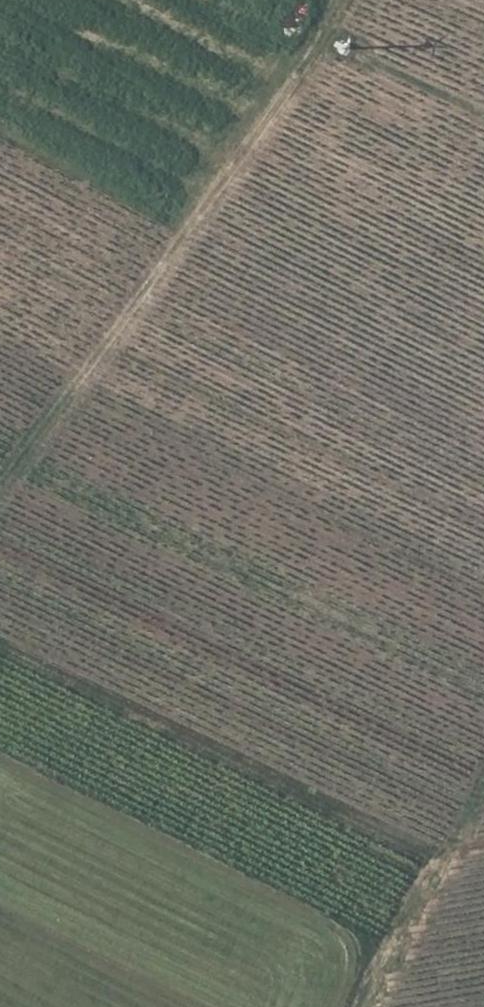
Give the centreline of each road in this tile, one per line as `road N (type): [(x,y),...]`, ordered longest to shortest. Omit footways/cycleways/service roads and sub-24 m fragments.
road 1 (track): [(0,483),(324,41),(346,0)]
road 2 (track): [(366,1006),(483,773)]
road 3 (track): [(483,120),(324,41)]

